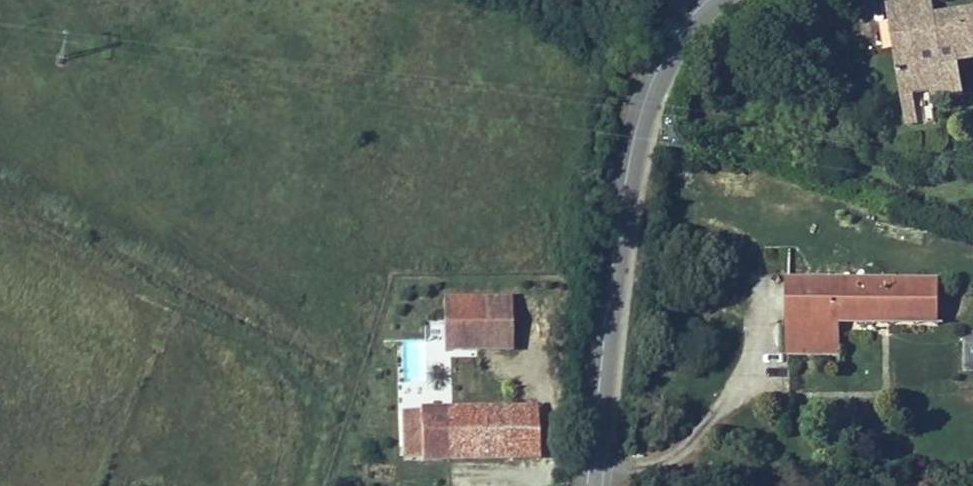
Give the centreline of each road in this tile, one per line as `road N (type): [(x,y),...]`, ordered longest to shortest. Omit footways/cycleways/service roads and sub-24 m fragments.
road 1 (tertiary): [(588,485),(634,137),(678,33),(708,0)]

